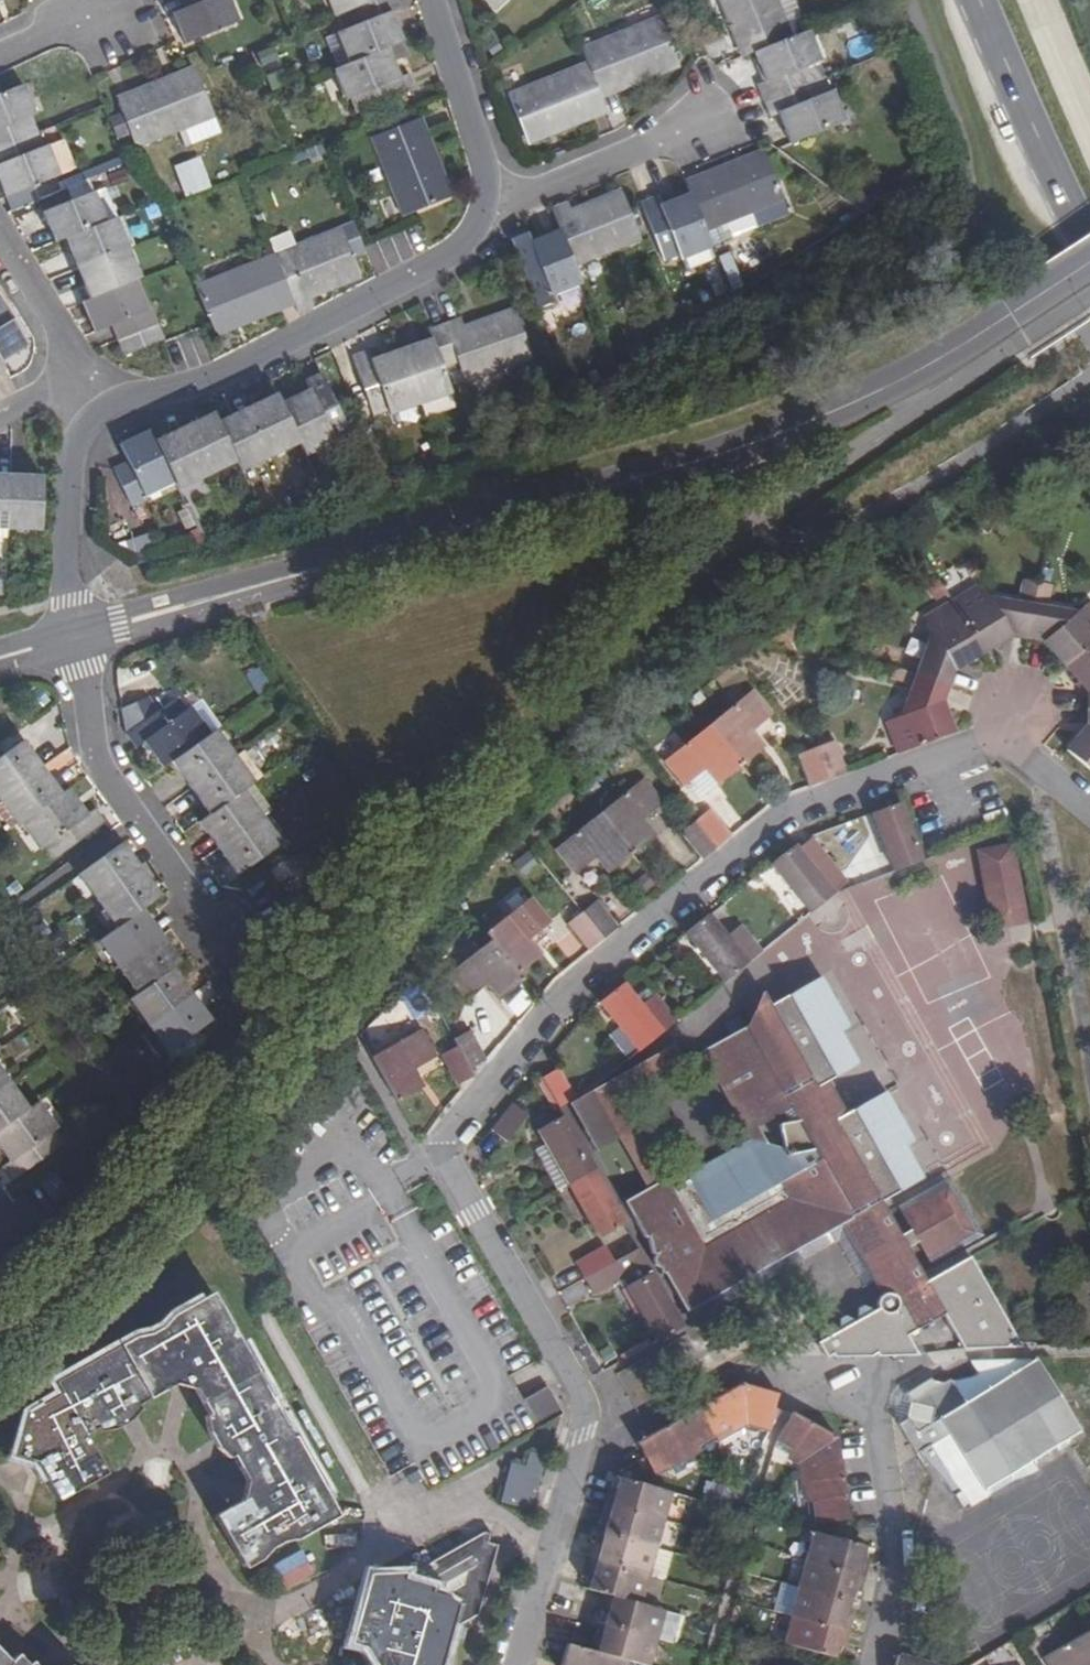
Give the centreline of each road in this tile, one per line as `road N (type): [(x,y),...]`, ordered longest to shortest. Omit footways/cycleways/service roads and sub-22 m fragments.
road 1 (residential): [(1089,809),(1007,735),(789,817),(575,985),(443,1143),(583,1398),(584,1434),(519,1664)]
road 2 (unclassified): [(68,639),(737,449),(880,391),(1089,262)]
road 3 (residential): [(482,211),(453,252),(212,379),(103,409)]
road 4 (residential): [(68,639),(83,669),(97,755),(214,936)]
road 5 (residential): [(852,1389),(881,1432),(889,1556),(866,1664)]
road 6 (primary): [(981,0),(1089,244)]
road 7 (residential): [(714,117),(482,211)]
road 8 (residential): [(103,409),(67,498),(68,639)]
road 9 (residential): [(433,0),(486,166),(482,211)]
road 10 (residential): [(0,242),(76,375)]
road 11 (residential): [(105,0),(0,60)]

